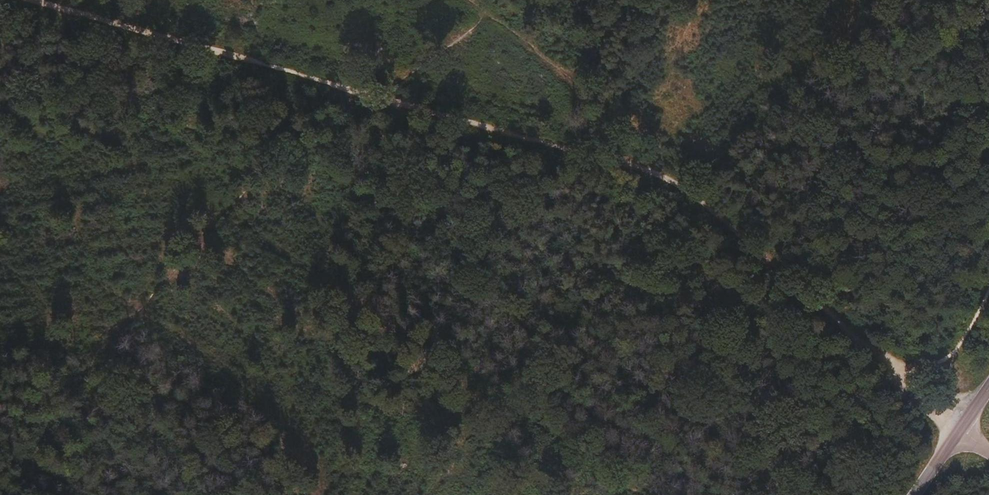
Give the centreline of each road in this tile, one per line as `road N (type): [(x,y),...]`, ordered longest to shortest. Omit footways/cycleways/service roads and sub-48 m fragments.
road 1 (track): [(14,0),(365,105)]
road 2 (track): [(365,105),(696,206)]
road 3 (track): [(696,206),(881,355)]

